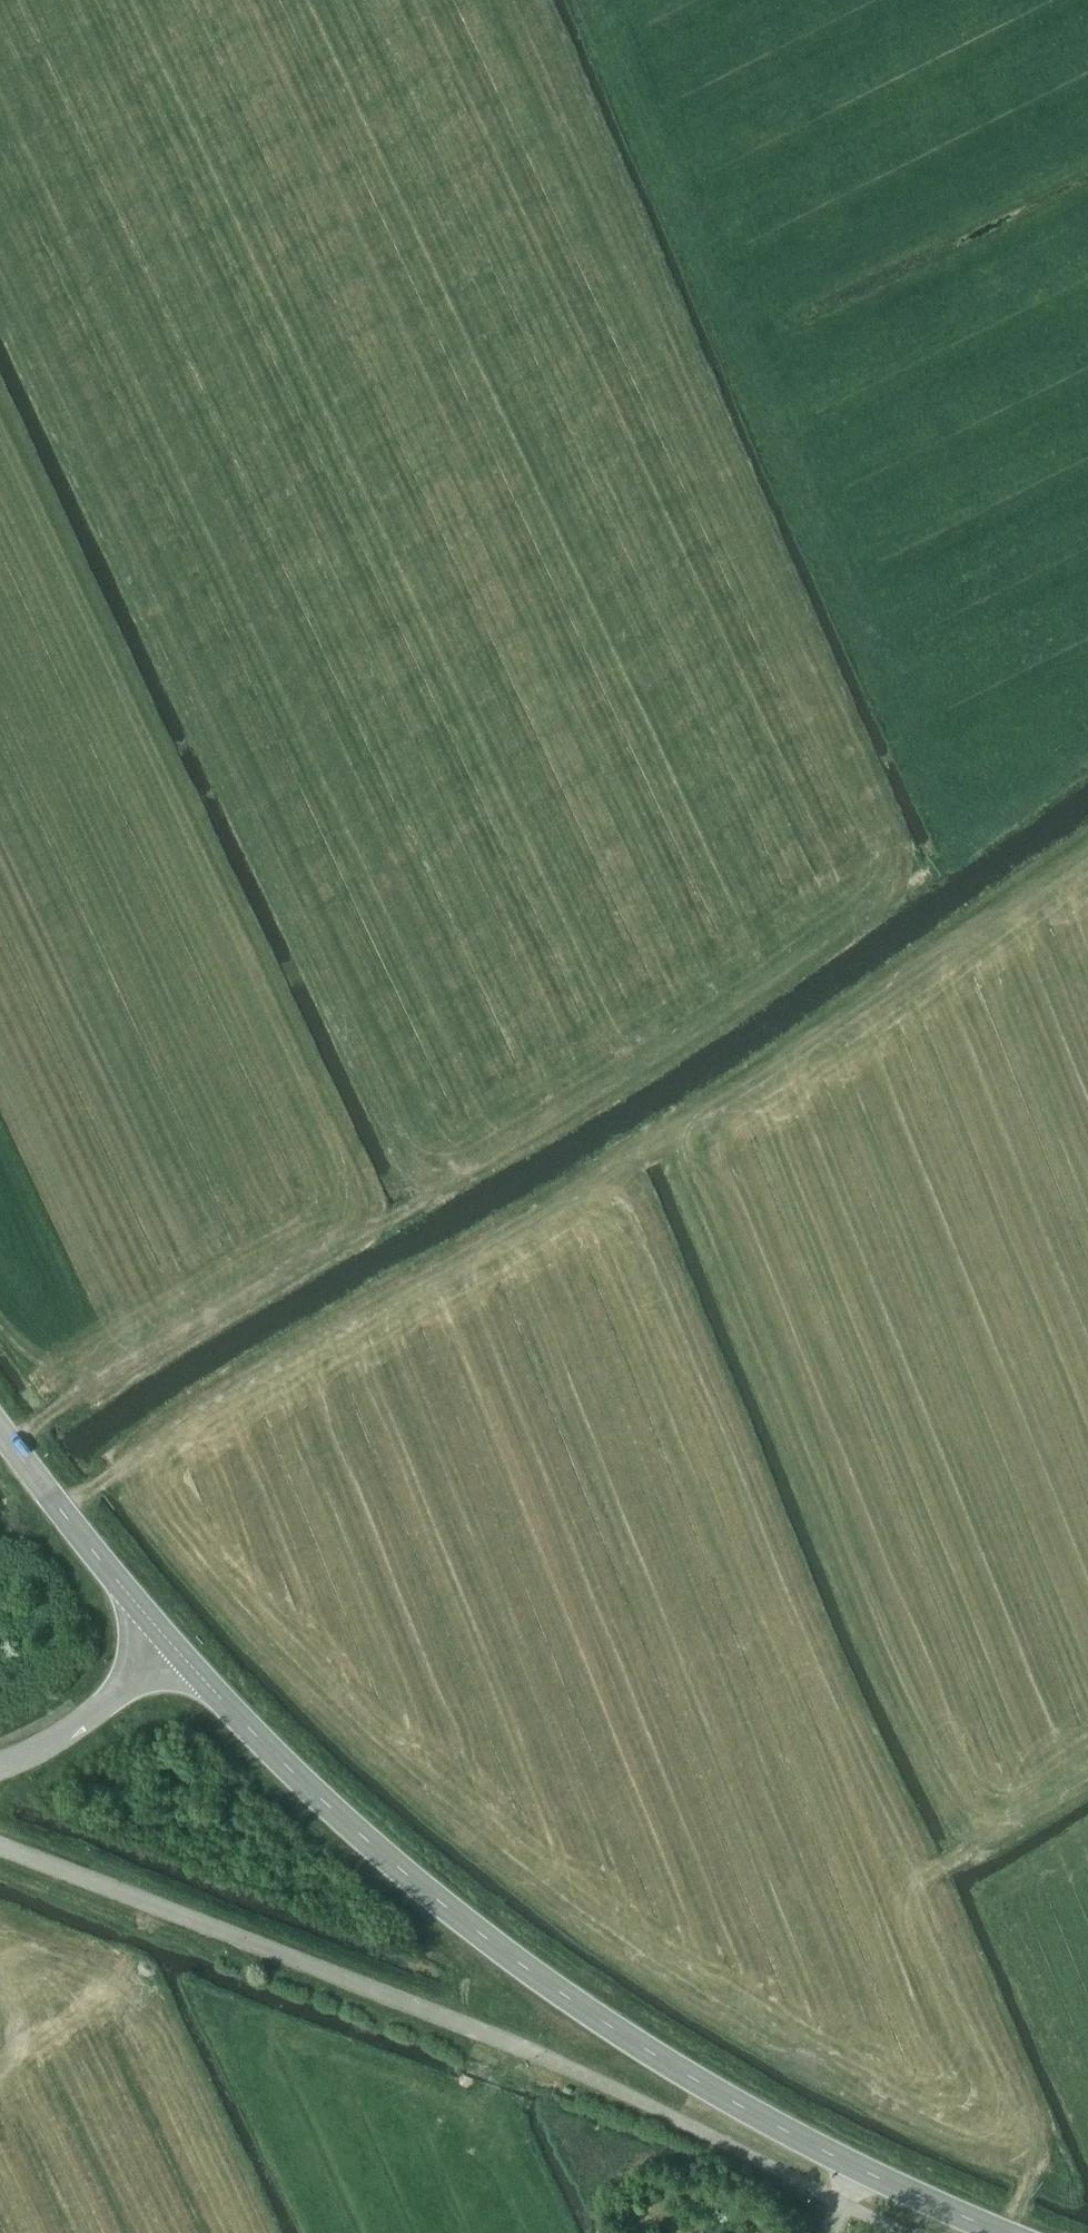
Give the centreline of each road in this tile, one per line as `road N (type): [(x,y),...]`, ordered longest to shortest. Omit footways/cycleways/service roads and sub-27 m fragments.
road 1 (secondary): [(1004,2232),(781,2129),(597,2017),(318,1801),(175,1649)]
road 2 (unclassified): [(0,1844),(540,2054)]
road 3 (secondary): [(175,1649),(0,1426)]
road 4 (unclassified): [(175,1649),(86,1720),(0,1765)]

